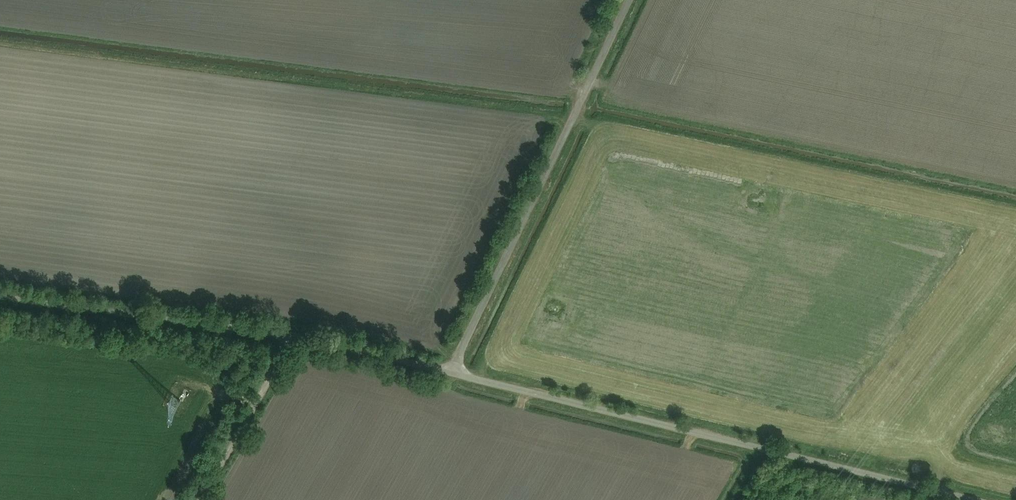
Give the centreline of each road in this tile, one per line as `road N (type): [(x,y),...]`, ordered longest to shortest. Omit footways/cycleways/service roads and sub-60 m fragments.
road 1 (track): [(969,499),(451,374)]
road 2 (track): [(451,374),(295,334),(0,297)]
road 3 (track): [(451,374),(630,0)]
road 4 (track): [(295,334),(201,499)]

